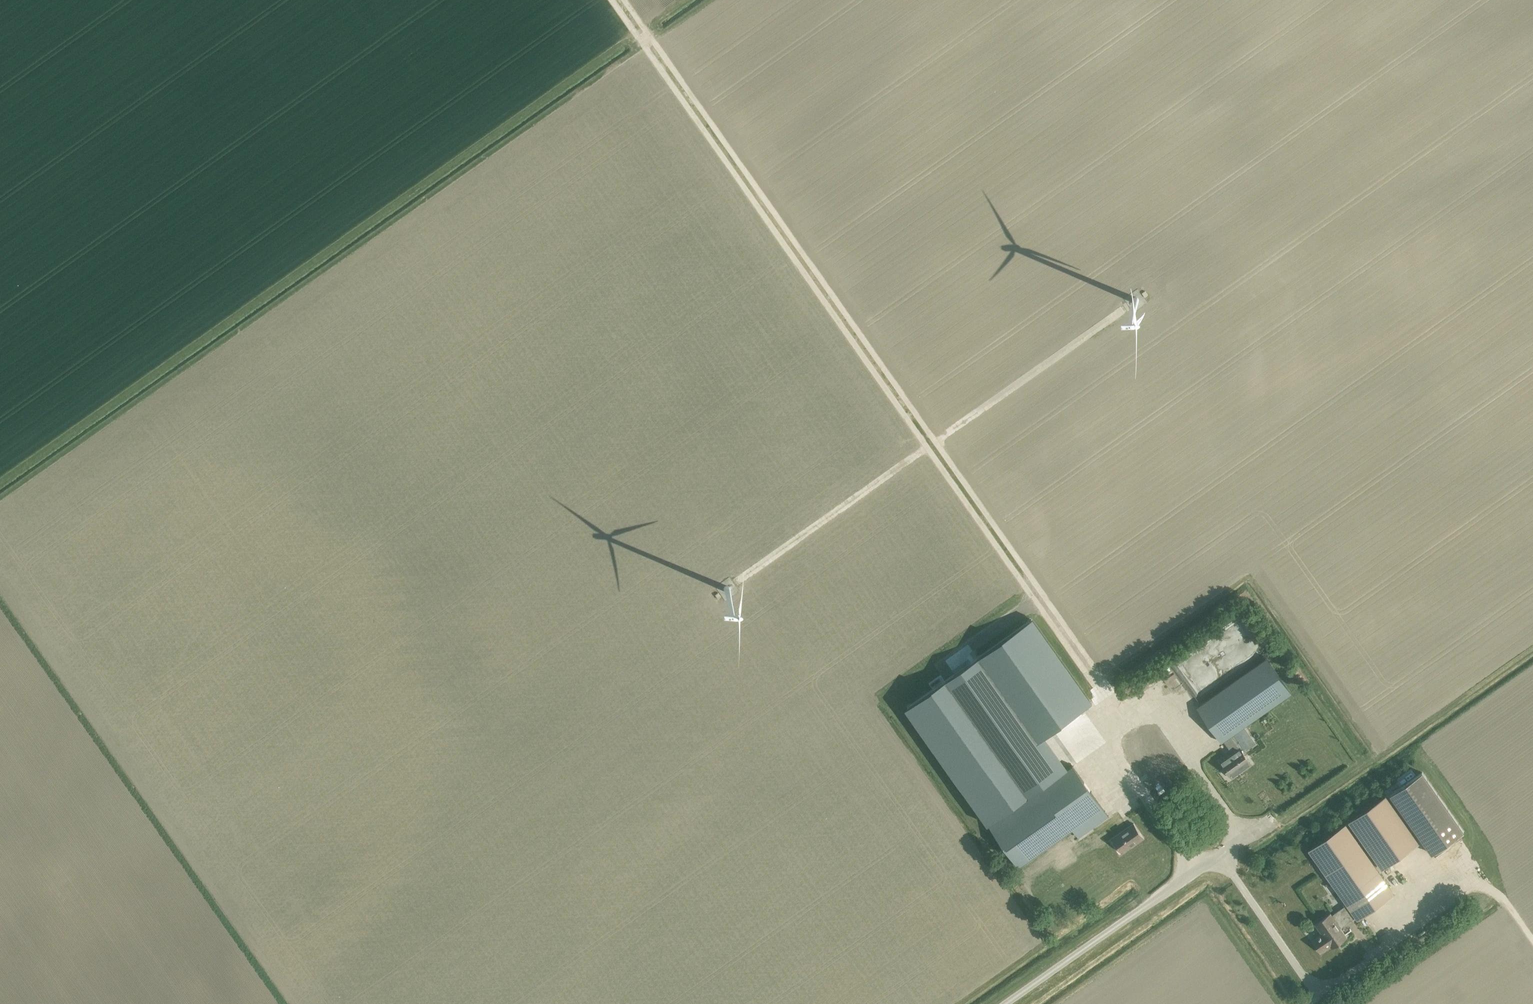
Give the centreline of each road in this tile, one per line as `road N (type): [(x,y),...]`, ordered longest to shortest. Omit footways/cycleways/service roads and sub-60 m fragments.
road 1 (residential): [(1002,1003),(1267,818)]

